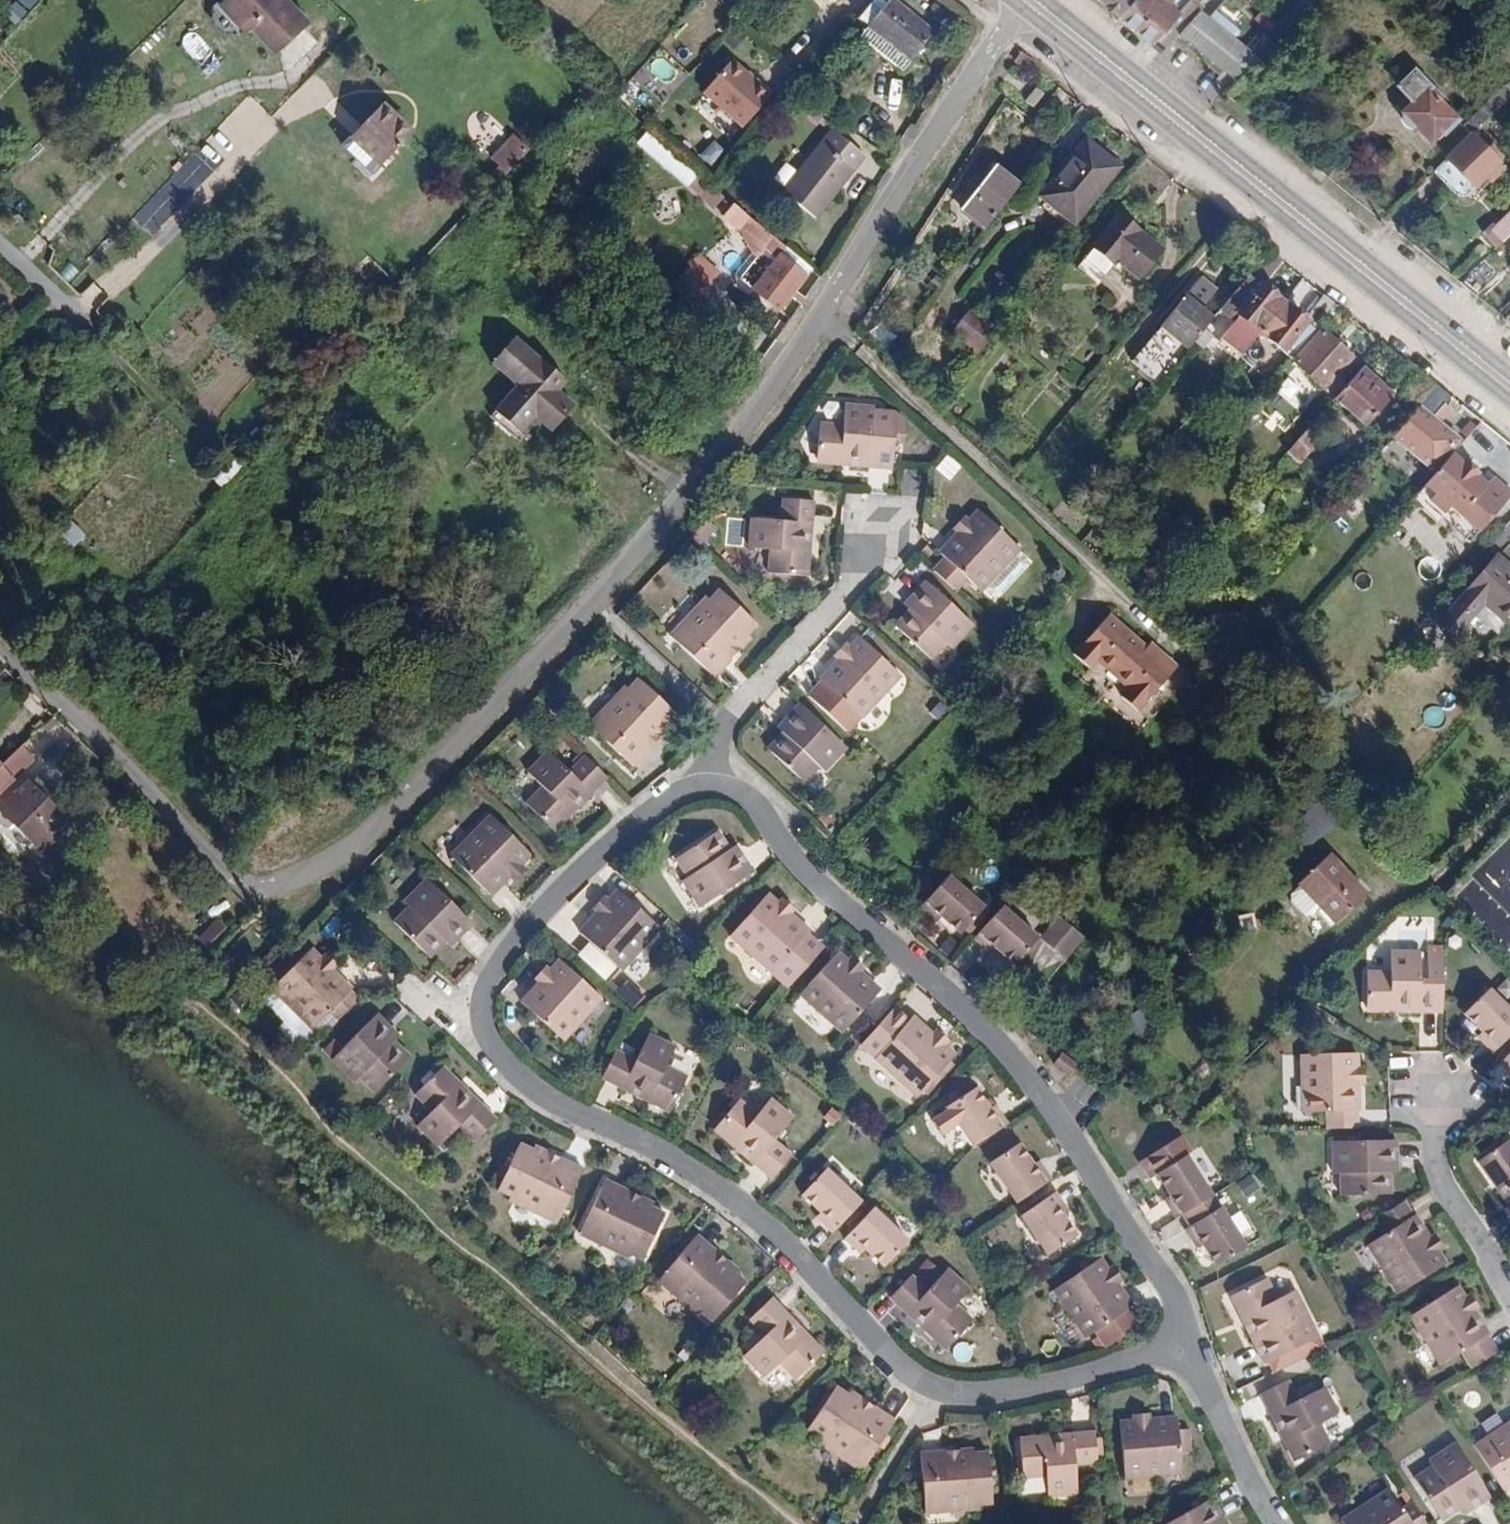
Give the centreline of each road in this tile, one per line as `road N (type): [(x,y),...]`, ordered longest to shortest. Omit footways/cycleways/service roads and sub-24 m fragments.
road 1 (residential): [(1021,0),(831,307),(682,502),(371,834),(330,864),(264,890),(240,880),(0,646)]
road 2 (residential): [(1190,1336),(1077,1389),(988,1400),(921,1394),(773,1239),(691,1172),(549,1109),(481,1042),(472,1004),(501,950),(568,878),(661,801),(715,783)]
road 3 (residential): [(715,783),(749,796),(825,888),(952,993),(1048,1088),(1134,1221),(1190,1336)]
road 4 (primary): [(1029,0),(1509,387)]
road 5 (residential): [(715,783),(725,728),(878,554),(878,530)]
road 6 (residential): [(1427,1085),(1439,1186),(1509,1305)]
road 7 (residential): [(1277,1523),(1252,1486),(1190,1336)]

